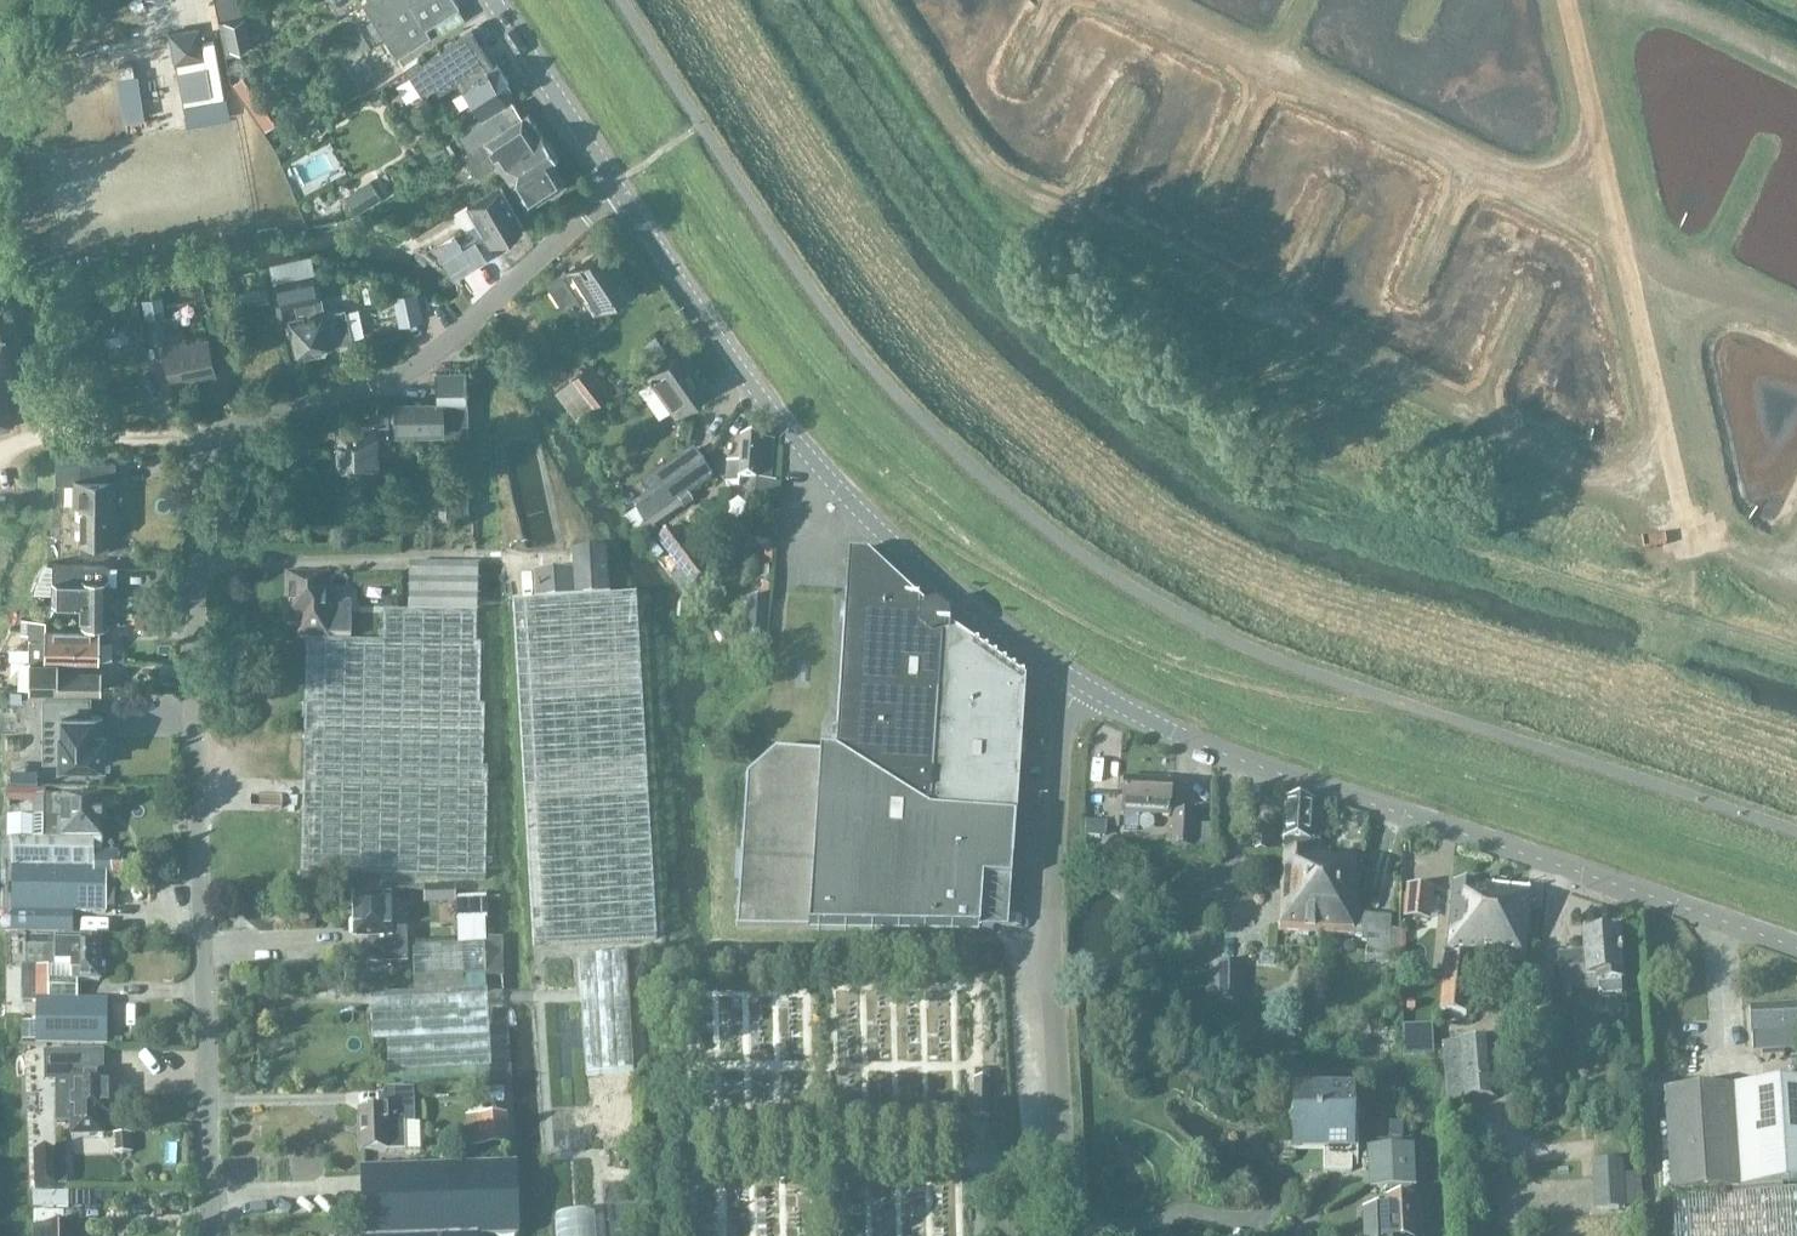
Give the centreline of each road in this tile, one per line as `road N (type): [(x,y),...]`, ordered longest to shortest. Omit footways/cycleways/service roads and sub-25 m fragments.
road 1 (unclassified): [(212,1235),(200,909),(203,460),(235,426),(416,365),(615,187)]
road 2 (tertiary): [(1796,947),(1204,746),(1080,683)]
road 3 (tertiary): [(615,187),(744,376),(863,516),(955,597),(1080,683)]
road 4 (unclassified): [(1068,1235),(1050,933),(1066,707),(1080,683)]
road 5 (tertiary): [(493,0),(615,187)]

